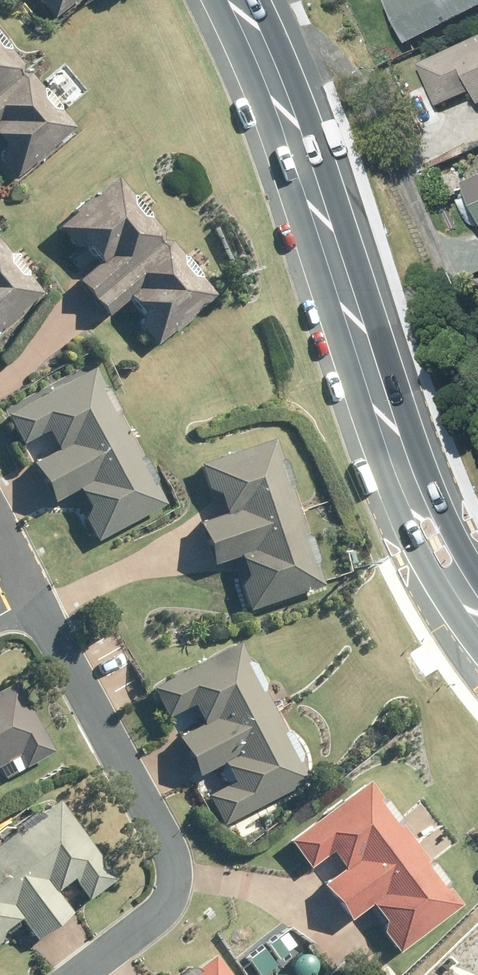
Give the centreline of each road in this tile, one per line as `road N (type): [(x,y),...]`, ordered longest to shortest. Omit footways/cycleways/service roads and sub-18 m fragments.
road 1 (primary): [(233,0),(299,158),(391,435),(436,544),(477,612)]
road 2 (residential): [(77,974),(165,907),(172,859),(31,599)]

